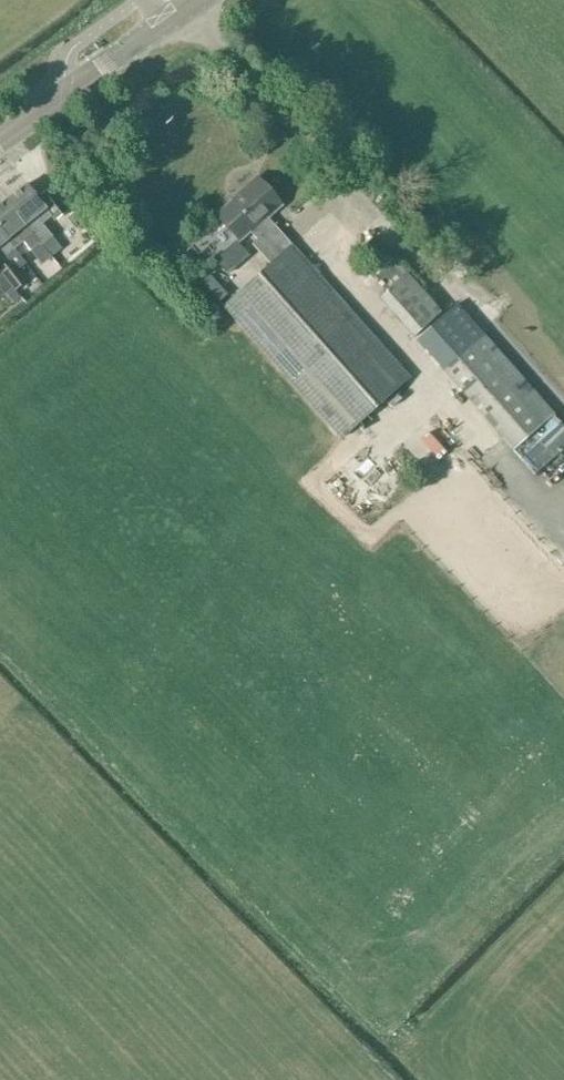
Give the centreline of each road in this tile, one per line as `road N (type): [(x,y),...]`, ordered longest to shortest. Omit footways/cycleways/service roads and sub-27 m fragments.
road 1 (tertiary): [(0,144),(197,0)]

